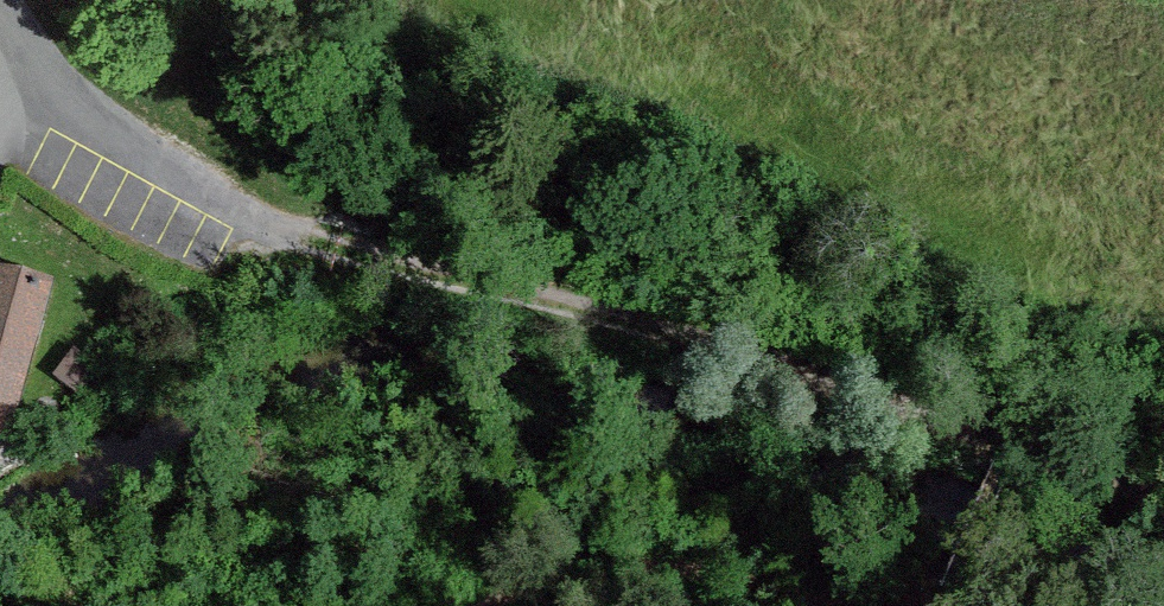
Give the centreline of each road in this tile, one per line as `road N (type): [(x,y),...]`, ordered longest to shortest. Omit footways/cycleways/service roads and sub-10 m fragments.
road 1 (track): [(1011,438),(332,234)]
road 2 (residential): [(332,234),(223,211),(122,164),(54,92),(0,6)]
road 3 (track): [(1163,490),(1011,438)]

